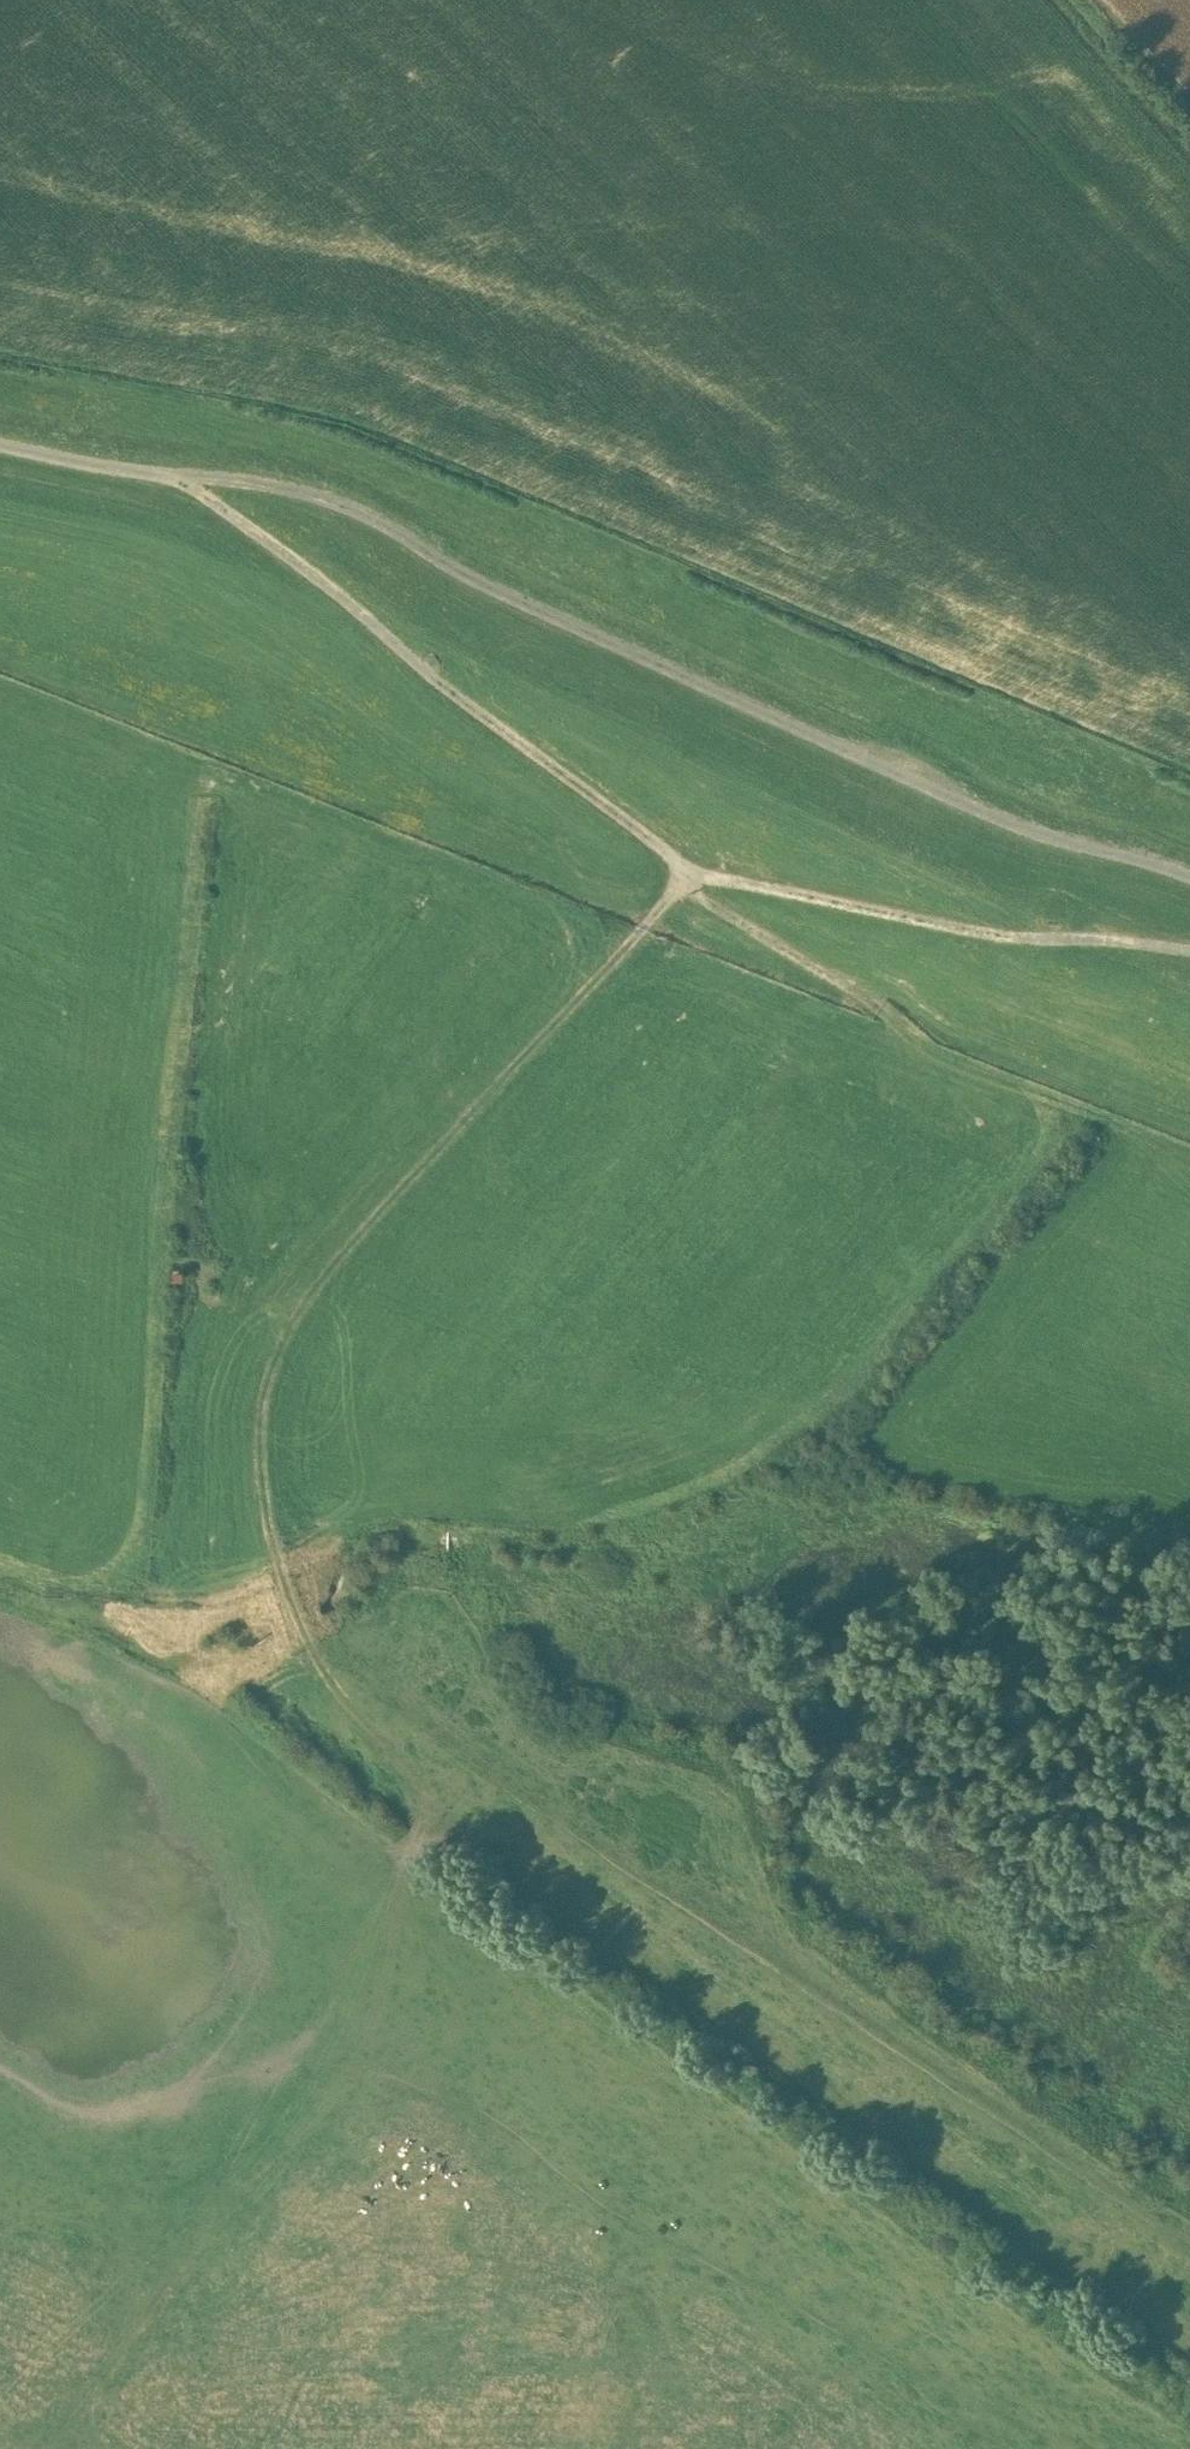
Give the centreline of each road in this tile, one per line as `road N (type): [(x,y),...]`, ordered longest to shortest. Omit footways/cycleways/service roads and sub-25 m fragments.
road 1 (track): [(691,873),(379,1216),(286,1330),(259,1454),(270,1541),(298,1628),(324,1659),(1189,2243)]
road 2 (track): [(0,442),(249,481),(370,517),(494,590),(892,770),(1022,825),(1189,876)]
road 3 (track): [(170,474),(346,600),(522,750),(691,873),(984,932),(1189,949)]
road 4 (track): [(878,1008),(683,883)]

